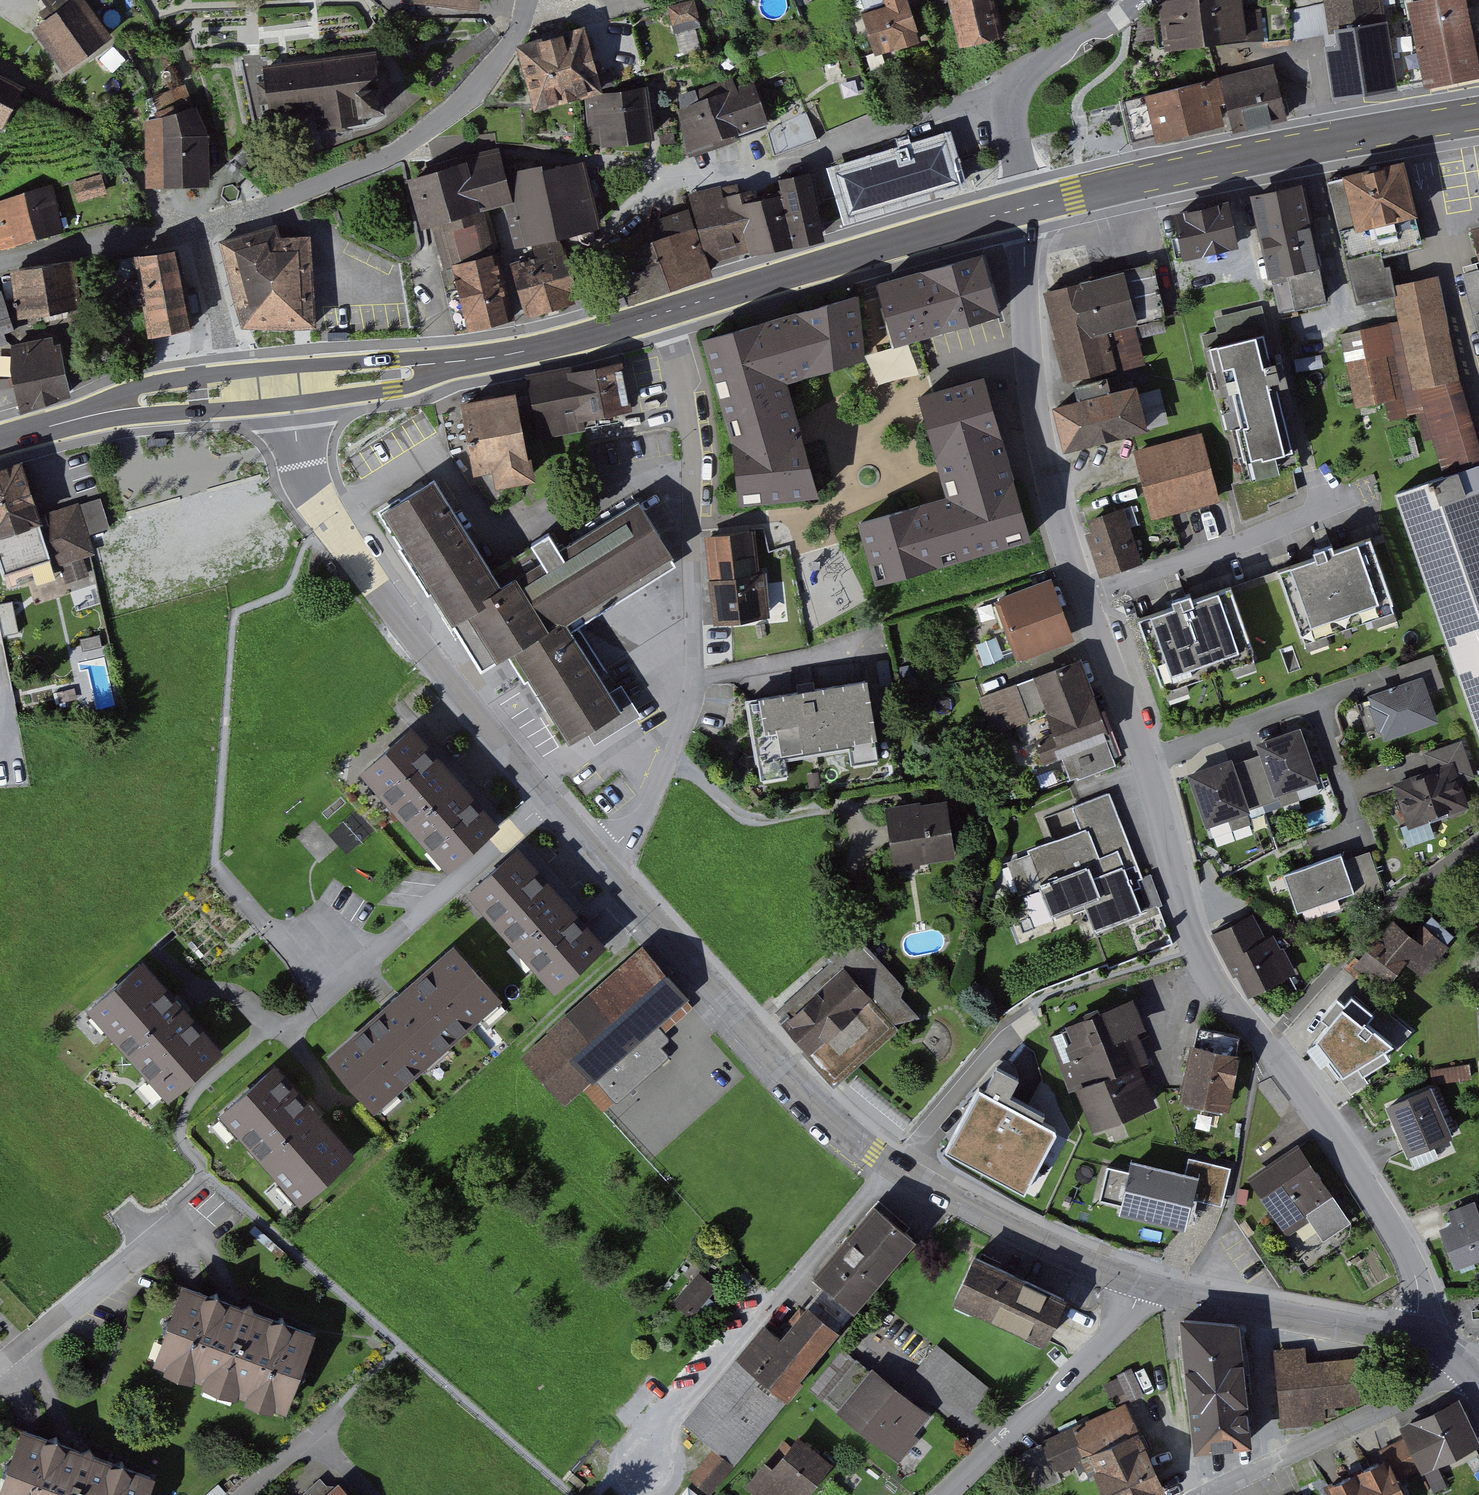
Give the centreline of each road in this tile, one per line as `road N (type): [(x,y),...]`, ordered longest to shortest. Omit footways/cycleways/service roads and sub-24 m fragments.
road 1 (tertiary): [(1141,1284),(1021,1237),(873,1153),(770,1056),(597,860)]
road 2 (residential): [(1146,761),(1195,946),(1228,1003),(1317,1114),(1407,1257),(1418,1281),(1415,1340)]
road 3 (residential): [(597,860),(646,811),(693,687),(686,394),(662,315)]
road 4 (tertiary): [(597,860),(396,618),(327,516),(300,458),(292,384)]
road 5 (residential): [(1020,93),(816,155),(704,174),(623,220),(599,245),(590,271),(604,330)]
road 6 (primary): [(1025,208),(1478,116)]
road 7 (residential): [(529,0),(504,56),(466,99),(396,154),(282,204),(199,226)]
road 8 (residential): [(1025,208),(1031,371),(1048,480),(1083,596)]
road 9 (primary): [(662,315),(1025,208)]
road 10 (primary): [(292,384),(418,370),(604,330)]
road 11 (track): [(704,174),(500,144),(406,159),(396,154)]
road 12 (residential): [(1146,761),(1316,701),(1355,818)]
road 13 (residential): [(1470,1371),(1205,1494)]
road 14 (residential): [(1141,1284),(1126,1322),(950,1494)]
road 15 (residential): [(1083,596),(1346,497)]
road 16 (tertiary): [(1415,1340),(1141,1284)]
road 17 (primary): [(0,441),(133,402),(238,392)]
road 18 (unclassified): [(0,1363),(177,1219)]
road 19 (residential): [(199,226),(79,243),(0,267)]
road 20 (residential): [(1083,596),(1146,761)]
road 21 (residential): [(238,392),(199,226)]
road 22 (residential): [(1144,0),(1034,73),(1020,93)]
road 23 (residential): [(243,1494),(340,1408)]

